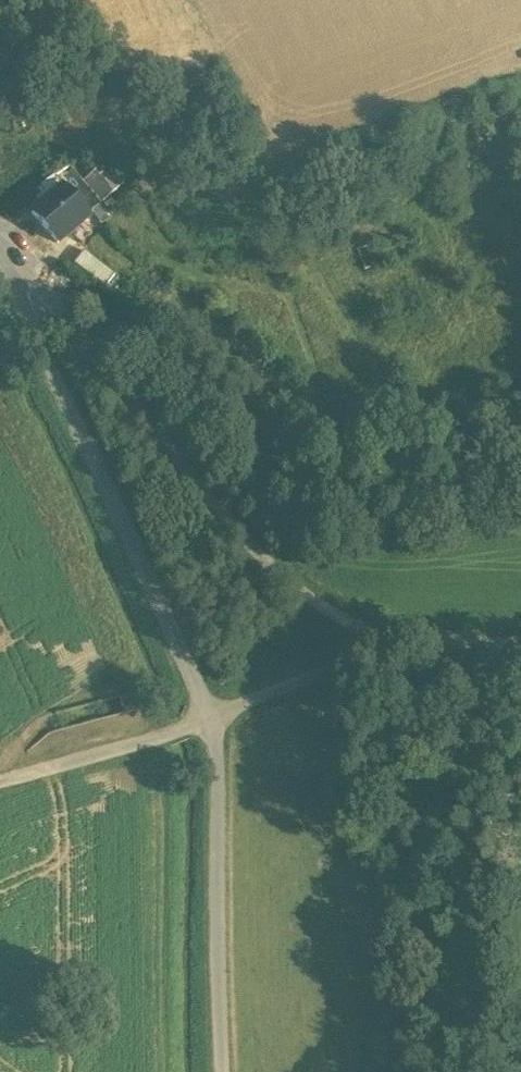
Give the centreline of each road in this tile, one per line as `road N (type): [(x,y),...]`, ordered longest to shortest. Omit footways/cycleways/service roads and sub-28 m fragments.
road 1 (track): [(221,1071),(203,715),(375,644),(520,644)]
road 2 (unclassified): [(0,775),(203,715),(26,320)]
road 3 (track): [(375,644),(283,581),(238,535),(152,436),(15,253)]
road 4 (track): [(520,991),(513,977),(511,889),(520,852)]

